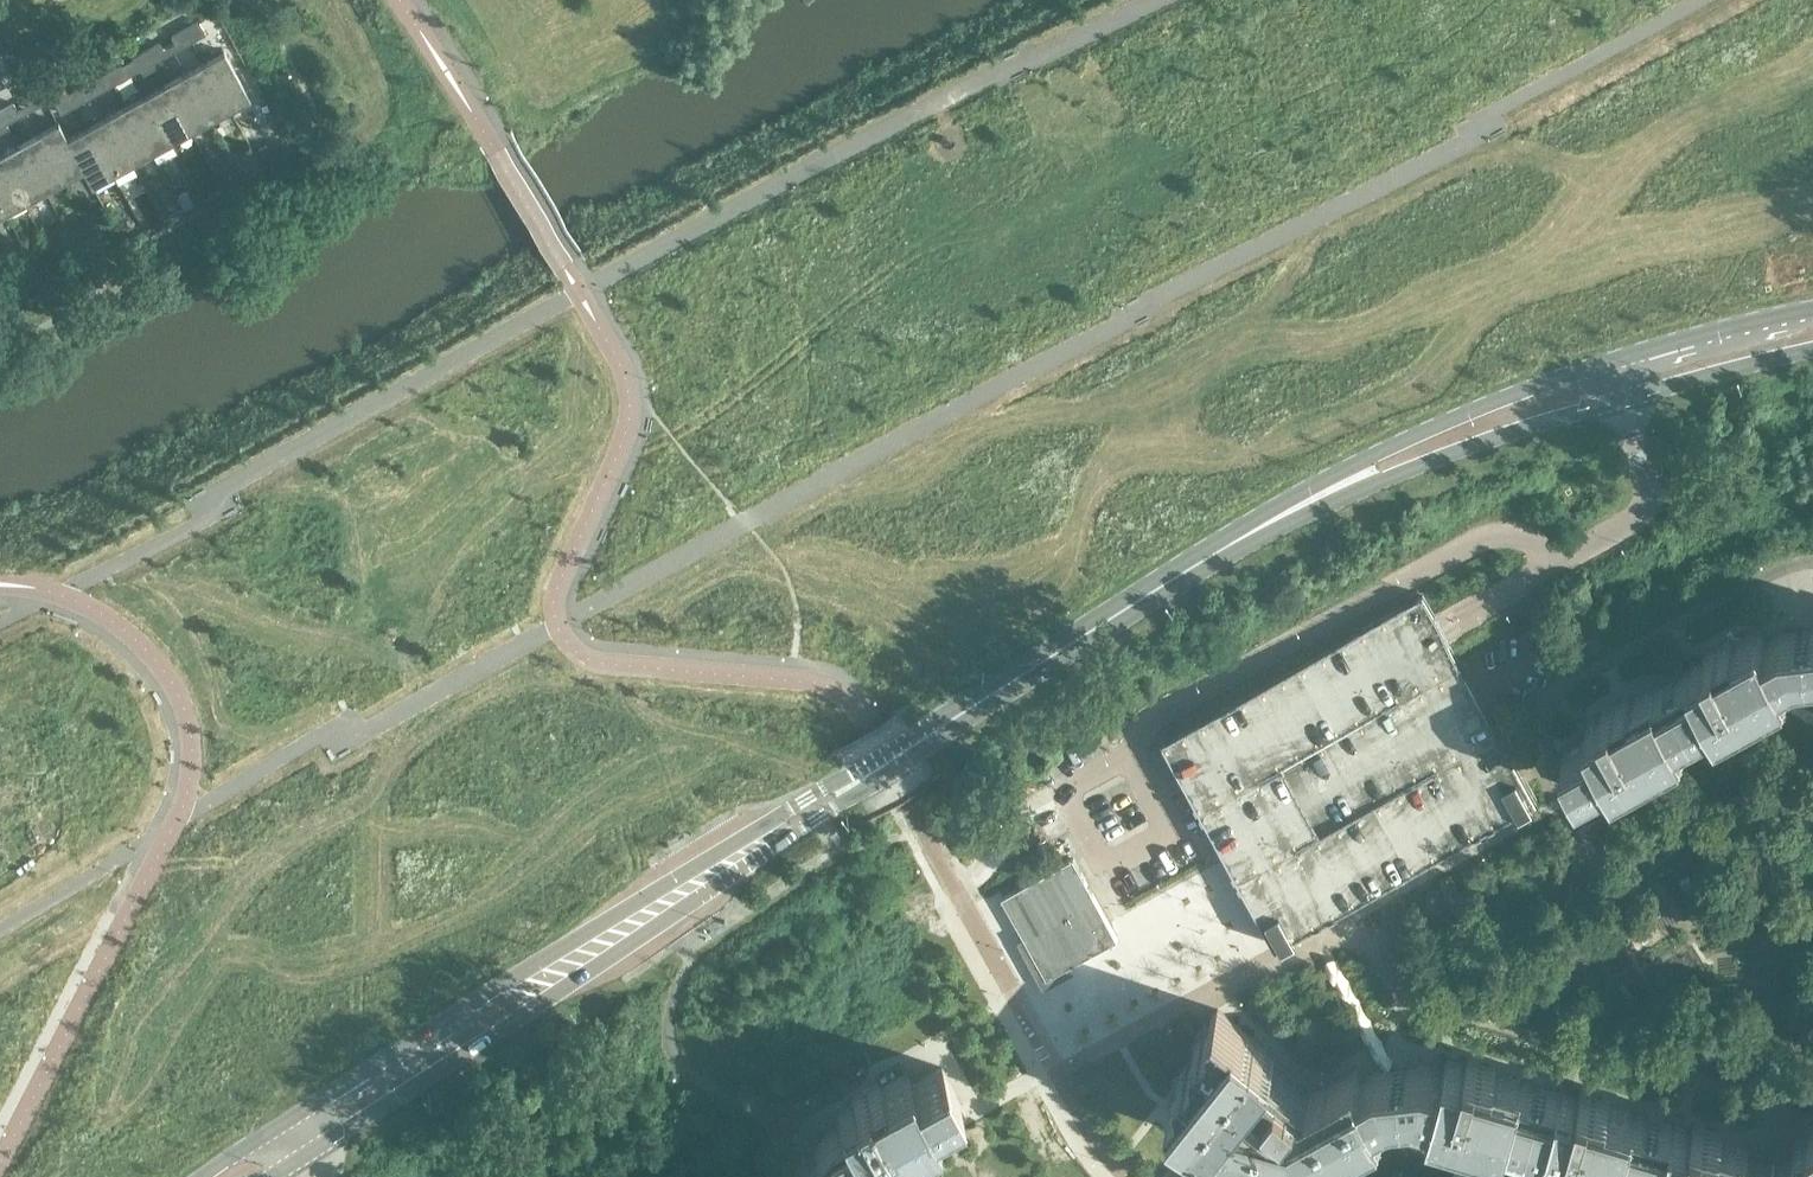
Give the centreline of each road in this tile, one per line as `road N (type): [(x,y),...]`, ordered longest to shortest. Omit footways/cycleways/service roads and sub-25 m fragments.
road 1 (motorway): [(0,823),(873,345),(1544,0)]
road 2 (motorway): [(0,775),(1435,0)]
road 3 (motorway): [(1333,0),(0,716)]
road 4 (motorway): [(1208,0),(0,656)]
road 5 (motorway): [(526,622),(998,366),(1707,0)]
road 6 (motorway): [(1147,0),(0,607)]
road 7 (primary): [(235,1176),(1251,531)]
road 8 (motorway): [(0,942),(452,676),(526,622)]
road 9 (primary): [(1812,309),(1557,380),(1395,443),(1288,498),(1251,531)]
road 10 (motorway): [(0,892),(456,642),(526,622)]
road 11 (primary): [(1251,531),(1621,395),(1812,349)]

